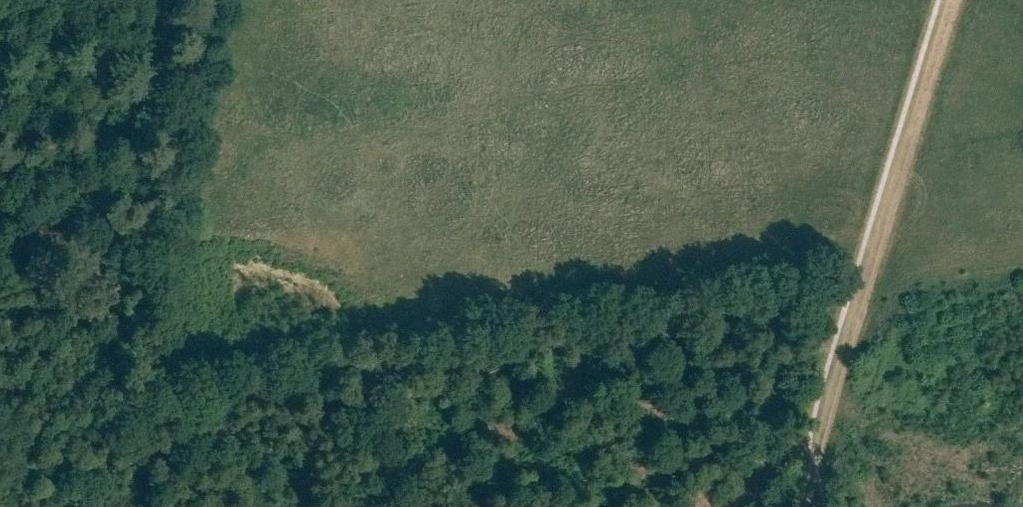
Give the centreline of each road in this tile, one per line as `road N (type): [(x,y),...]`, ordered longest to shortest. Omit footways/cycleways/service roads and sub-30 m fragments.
road 1 (track): [(851,291),(251,400),(172,405)]
road 2 (track): [(957,0),(866,293)]
road 3 (track): [(866,293),(795,506)]
road 4 (track): [(172,405),(0,426)]

